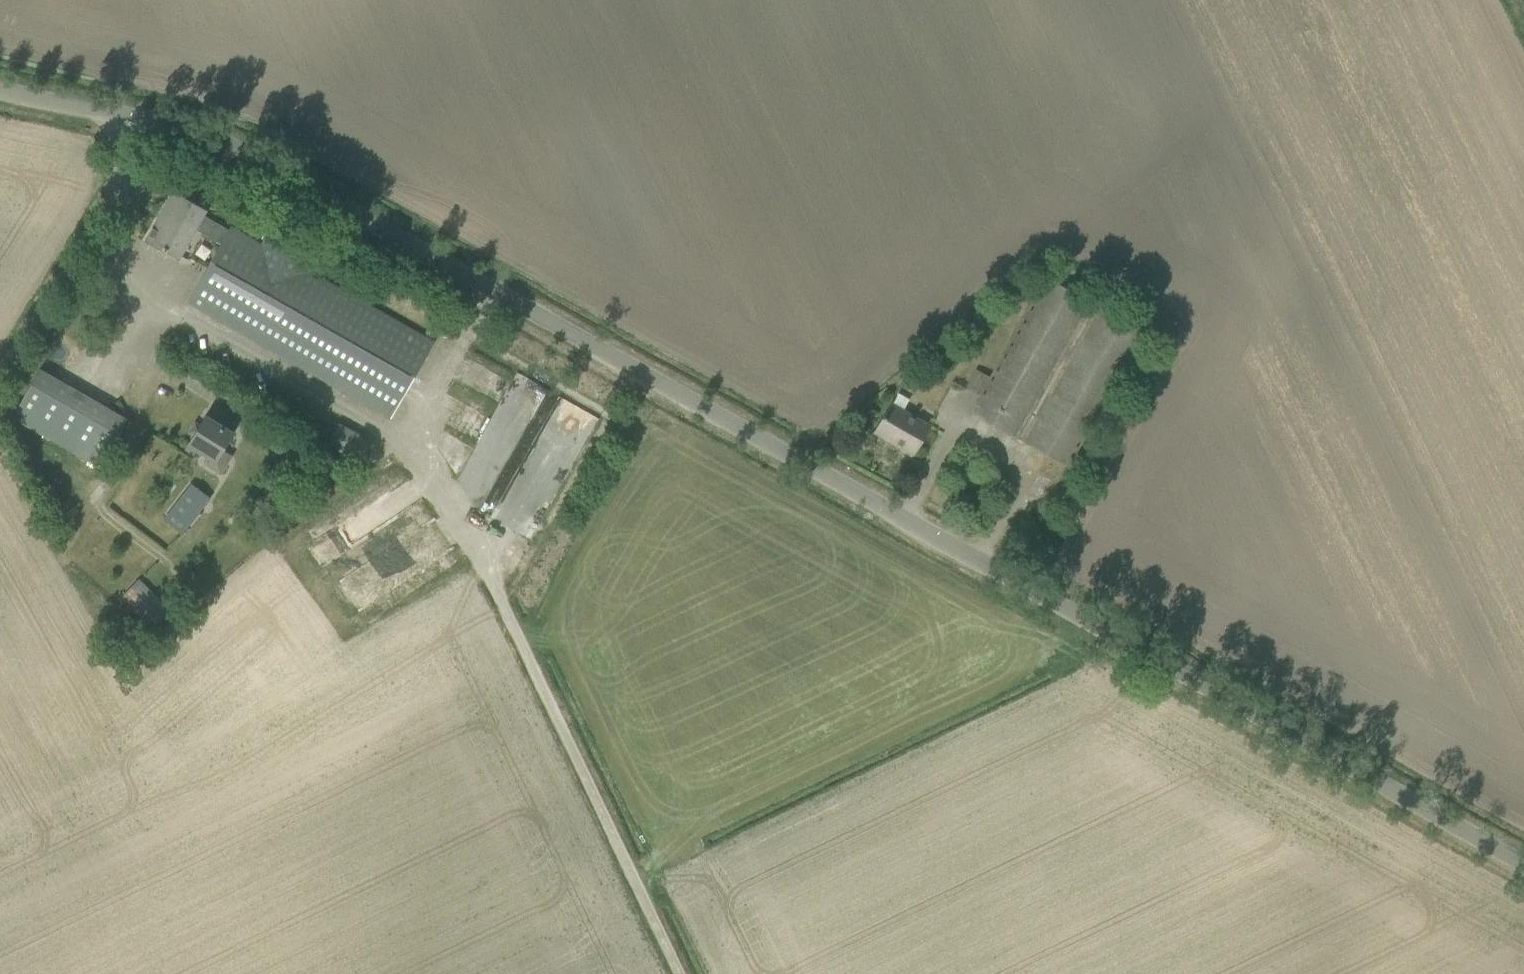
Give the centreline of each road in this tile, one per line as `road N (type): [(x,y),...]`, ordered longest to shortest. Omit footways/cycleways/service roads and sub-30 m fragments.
road 1 (unclassified): [(1523,863),(296,177),(148,119),(0,88)]

